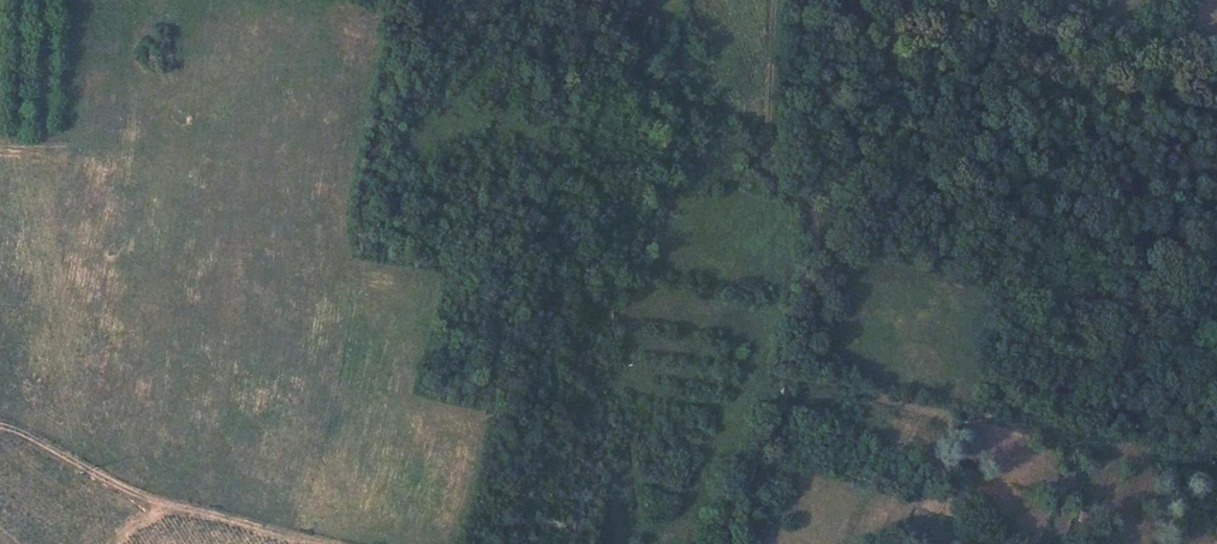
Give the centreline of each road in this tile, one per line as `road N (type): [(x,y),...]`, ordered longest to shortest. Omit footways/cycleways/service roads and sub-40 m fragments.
road 1 (track): [(711,543),(787,401),(816,303),(799,0)]
road 2 (track): [(0,429),(141,497),(332,543)]

